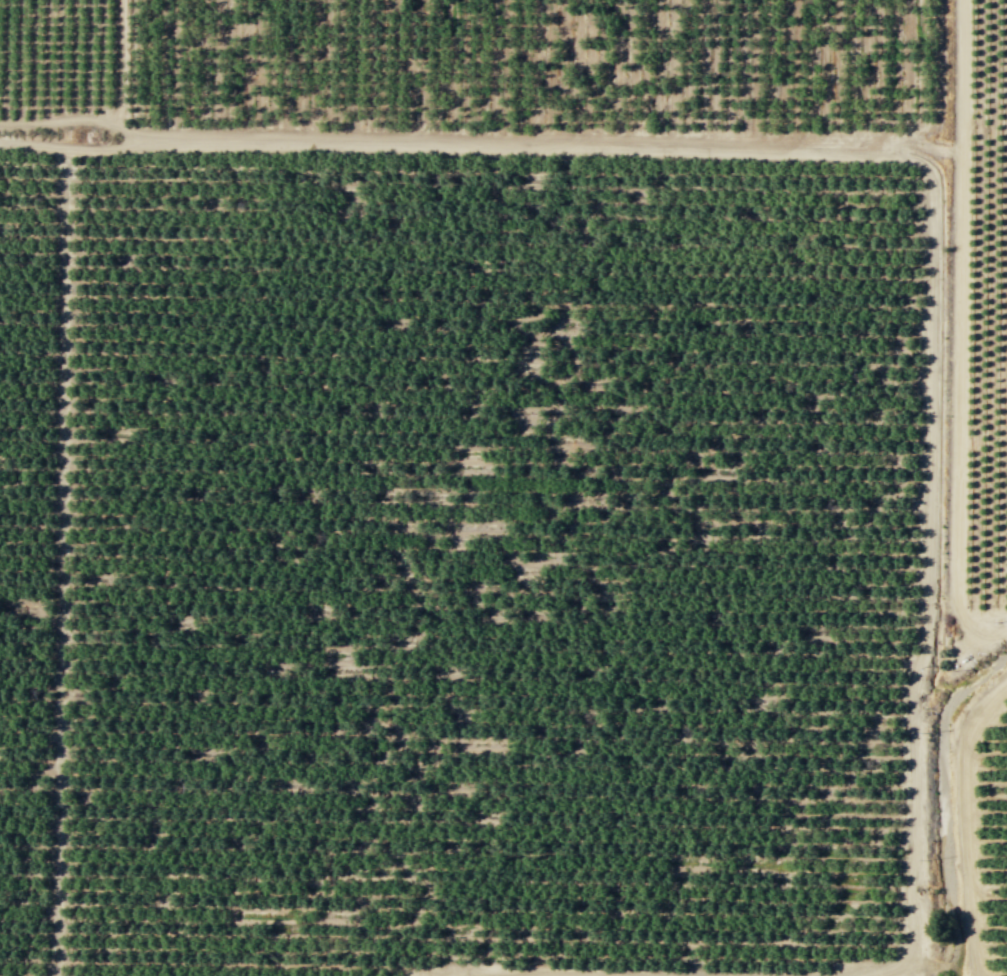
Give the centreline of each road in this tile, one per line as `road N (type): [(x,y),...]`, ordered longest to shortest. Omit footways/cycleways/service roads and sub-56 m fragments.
road 1 (track): [(0,142),(82,151),(185,142),(889,154),(918,166),(930,189),(927,605),(912,693),(915,935),(894,966),(863,975)]
road 2 (track): [(52,975),(67,149)]
road 3 (track): [(964,0),(954,581),(970,642),(1006,630)]
road 4 (track): [(985,975),(970,912),(962,753),(978,718),(1006,686)]
road 5 (track): [(889,154),(936,113),(936,0)]
road 6 (track): [(116,147),(121,0)]

